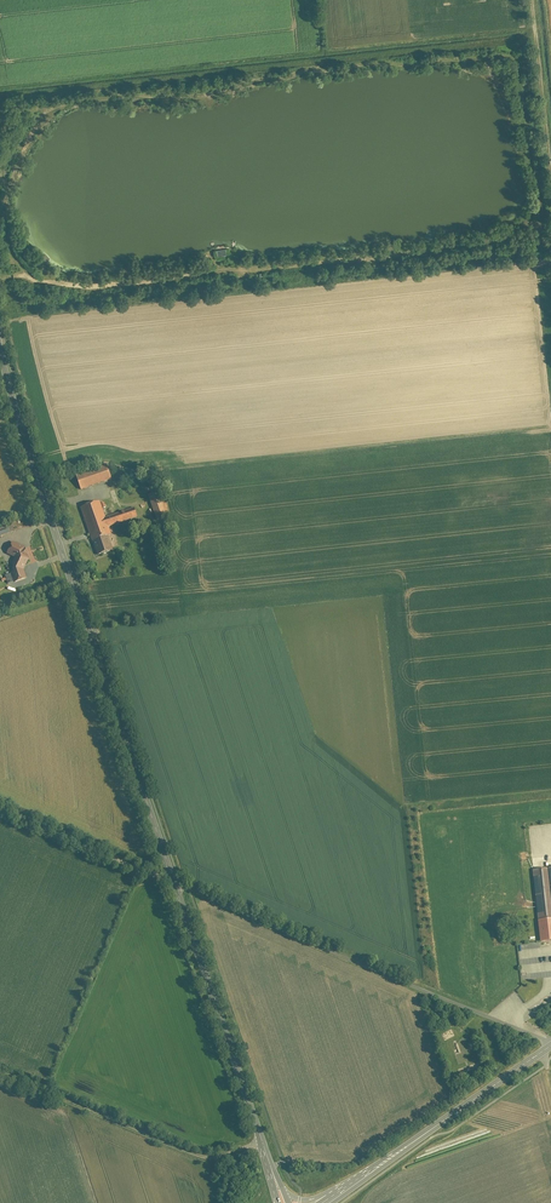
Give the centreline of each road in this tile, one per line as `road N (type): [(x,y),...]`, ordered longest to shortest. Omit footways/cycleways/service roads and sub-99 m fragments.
road 1 (track): [(24,271),(9,222),(12,187),(25,156),(73,105),(215,93),(310,59),(532,38)]
road 2 (tertiary): [(183,911),(0,337)]
road 3 (track): [(0,801),(550,1045)]
road 4 (track): [(535,221),(502,239),(374,260),(93,286),(24,271),(0,278)]
road 5 (track): [(273,1133),(214,1164),(0,1074)]
road 6 (tertiary): [(183,911),(280,1191)]
road 7 (secondary): [(331,1201),(550,1048)]
road 8 (track): [(550,213),(527,0)]

